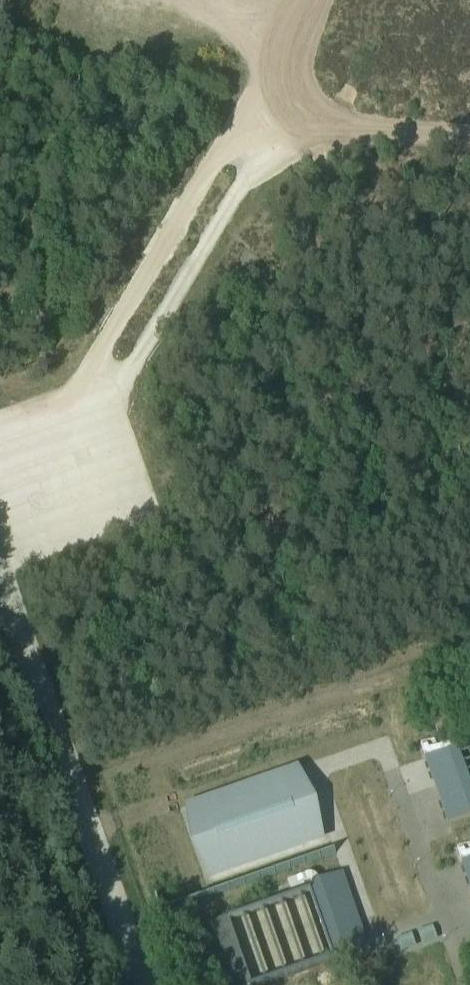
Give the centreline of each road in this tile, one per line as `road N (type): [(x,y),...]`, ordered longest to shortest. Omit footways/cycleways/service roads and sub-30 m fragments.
road 1 (track): [(0,465),(82,439),(101,349),(253,108),(310,0)]
road 2 (track): [(93,387),(133,367),(239,187),(293,120)]
road 3 (track): [(469,135),(293,120)]

